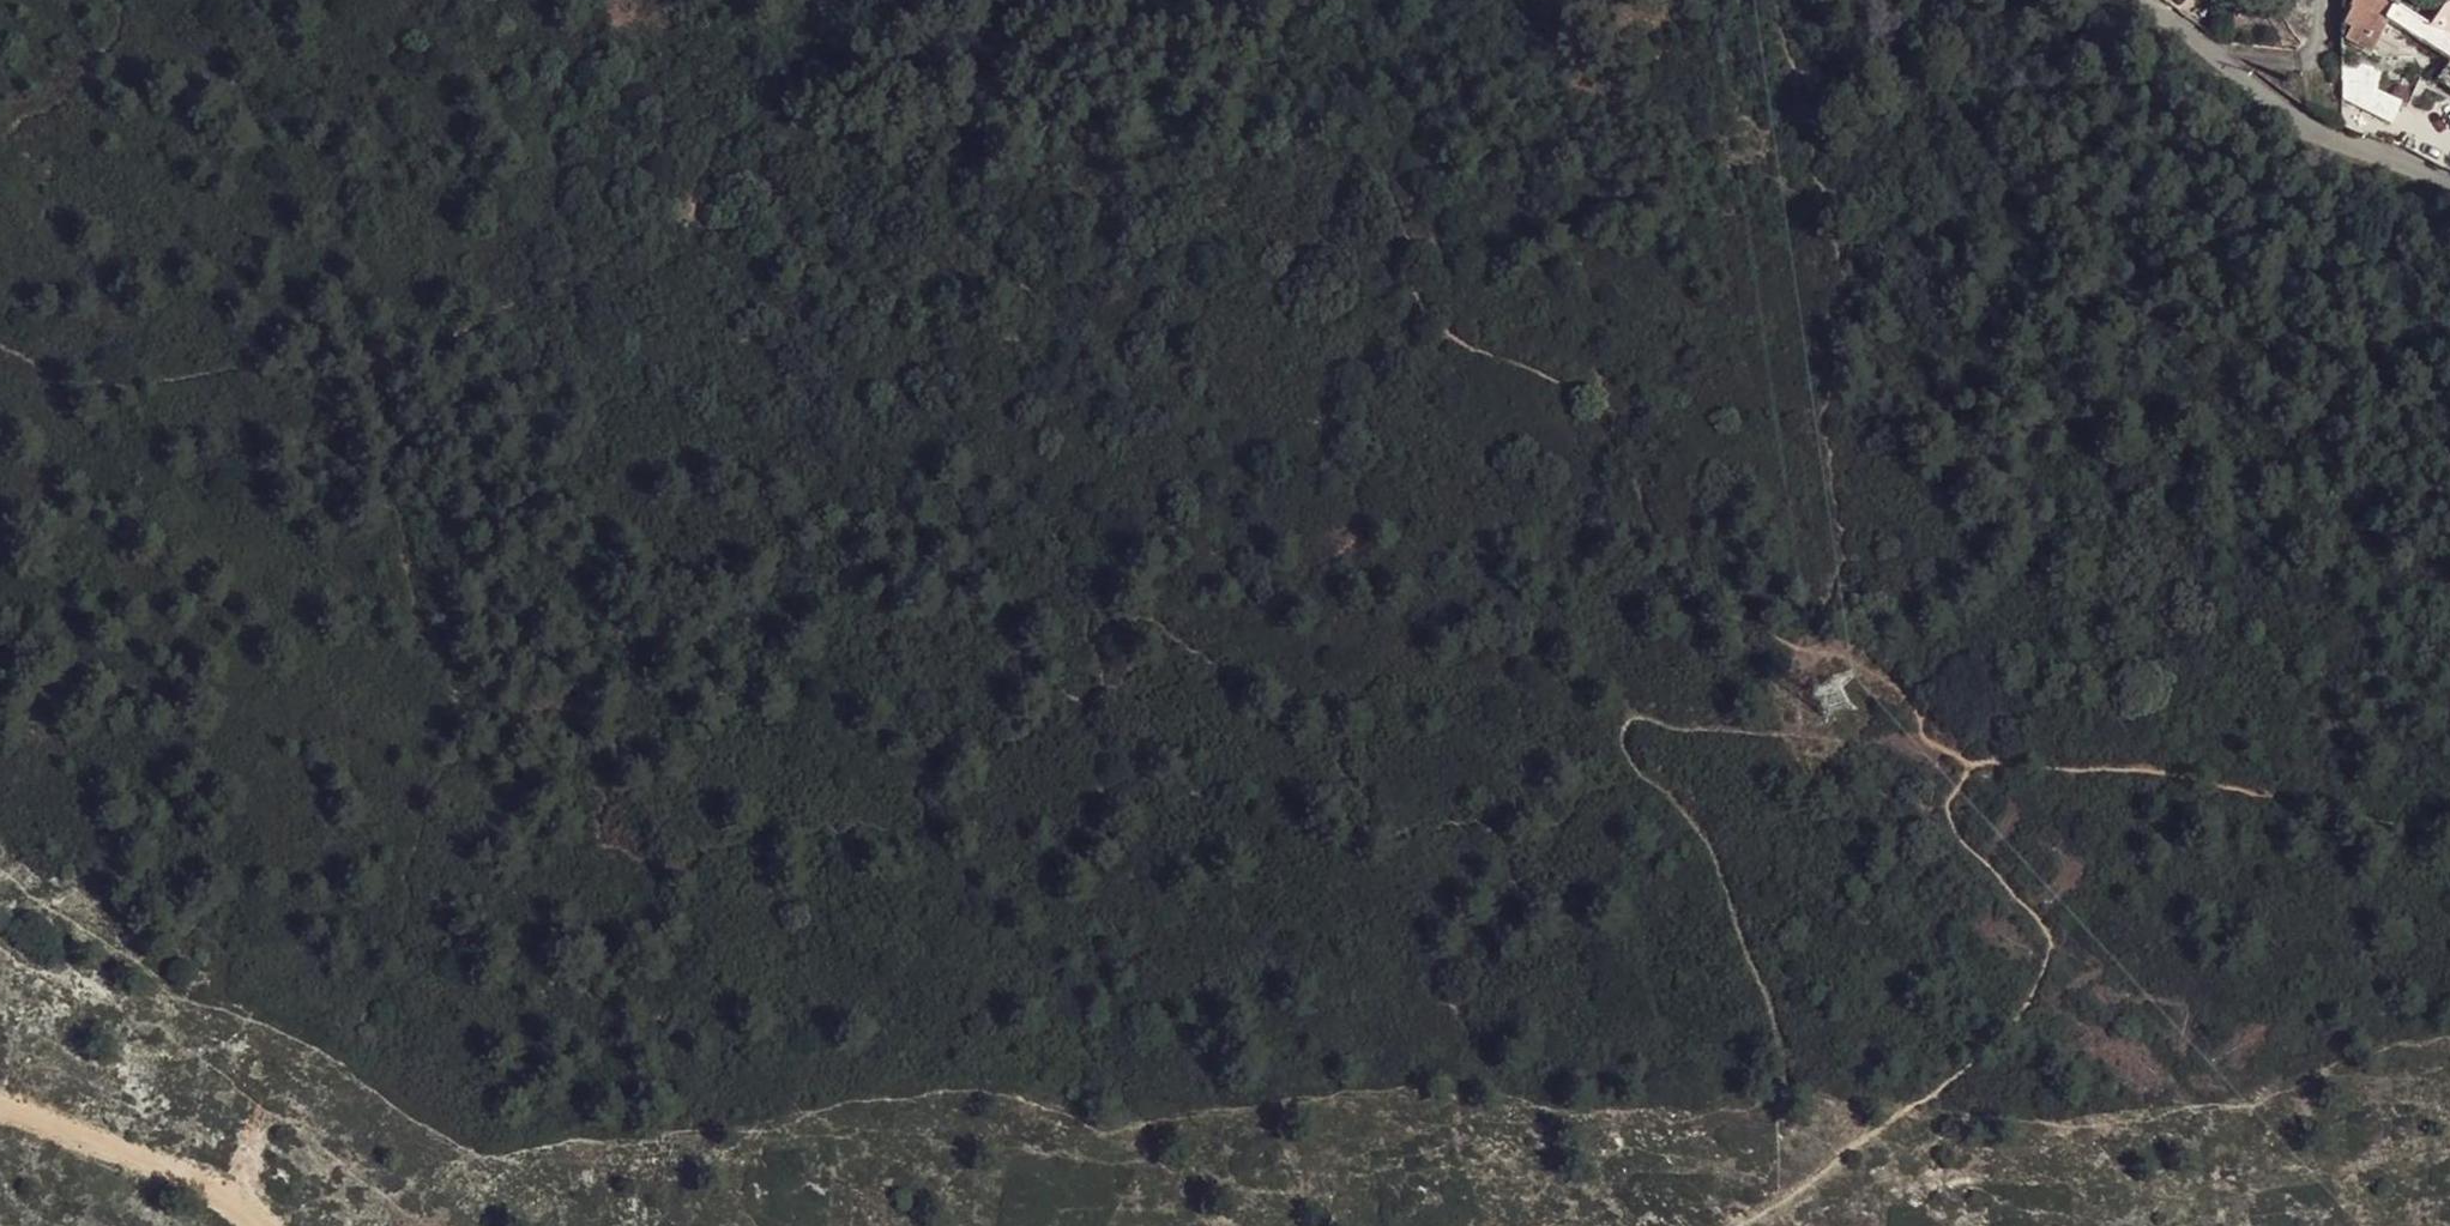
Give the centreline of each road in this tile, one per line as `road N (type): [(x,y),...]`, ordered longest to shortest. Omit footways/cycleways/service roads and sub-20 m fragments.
road 1 (unclassified): [(2147,0),(2210,53),(2310,117),(2449,179)]
road 2 (track): [(0,1096),(204,1183),(245,1225)]
road 3 (track): [(1933,1094),(1848,1149),(1789,1202),(1739,1225)]

